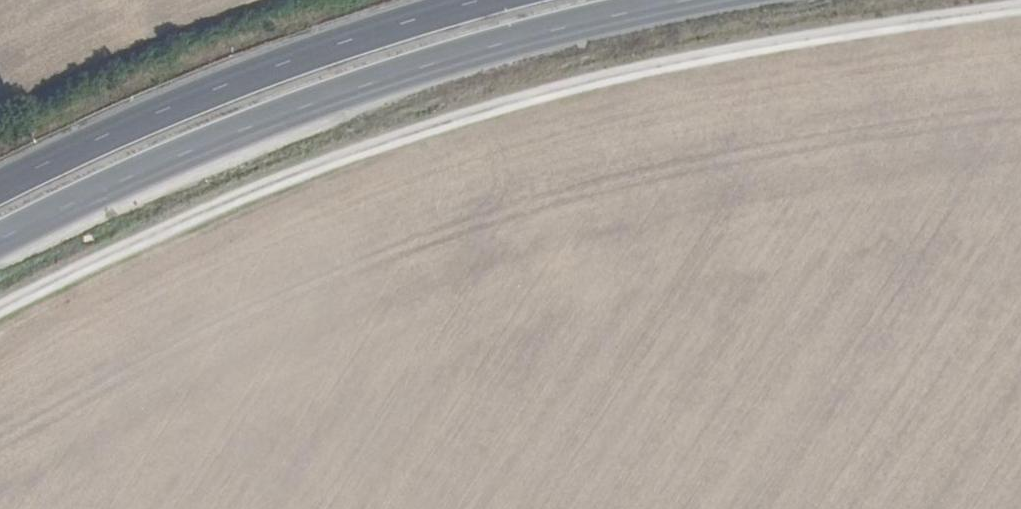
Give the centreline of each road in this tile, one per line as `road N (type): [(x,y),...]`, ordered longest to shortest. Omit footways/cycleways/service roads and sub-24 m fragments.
road 1 (track): [(1020,7),(762,44),(543,89),(335,153),(190,211),(0,309)]
road 2 (primary): [(0,241),(328,98),(520,39),(699,0)]
road 3 (primary): [(482,0),(217,88),(0,186)]

